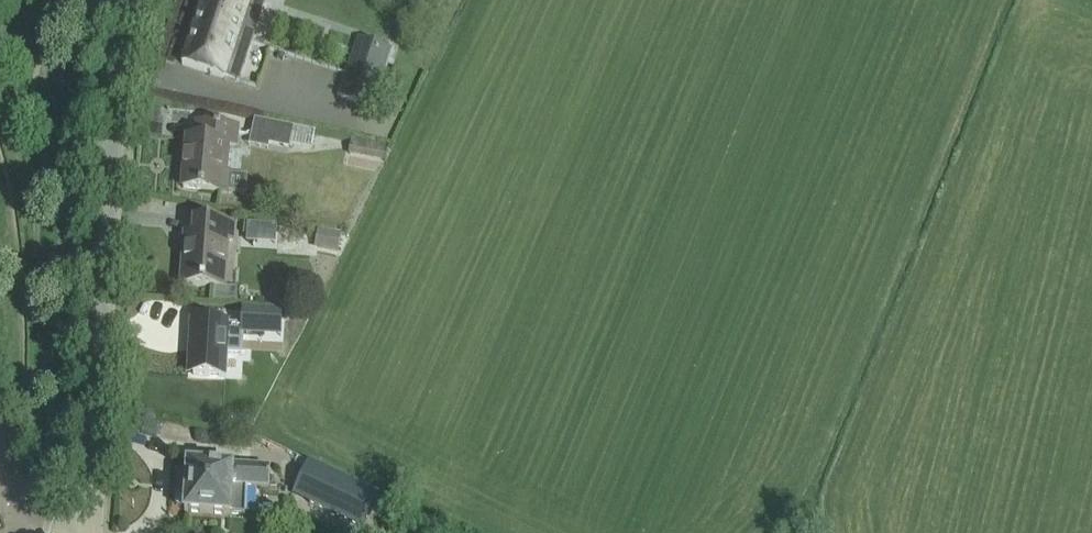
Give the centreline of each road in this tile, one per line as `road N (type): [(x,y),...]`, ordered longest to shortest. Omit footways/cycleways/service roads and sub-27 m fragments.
road 1 (tertiary): [(89,532),(110,119),(134,0)]

